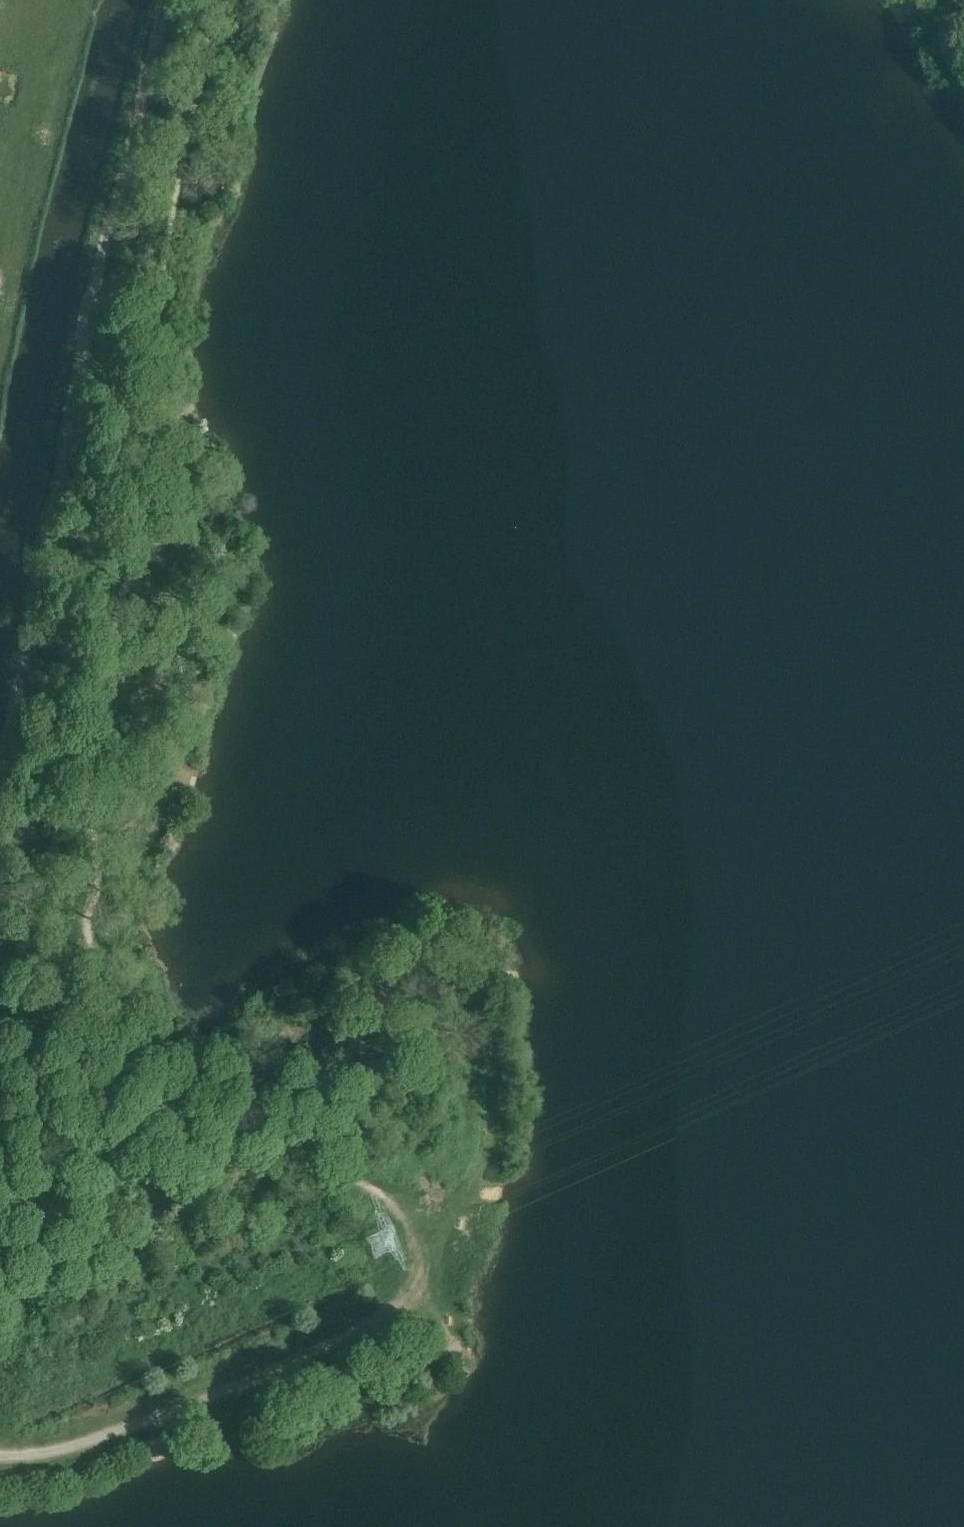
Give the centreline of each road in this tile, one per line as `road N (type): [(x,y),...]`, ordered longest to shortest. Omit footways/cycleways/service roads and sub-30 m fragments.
road 1 (track): [(168,0),(0,823)]

